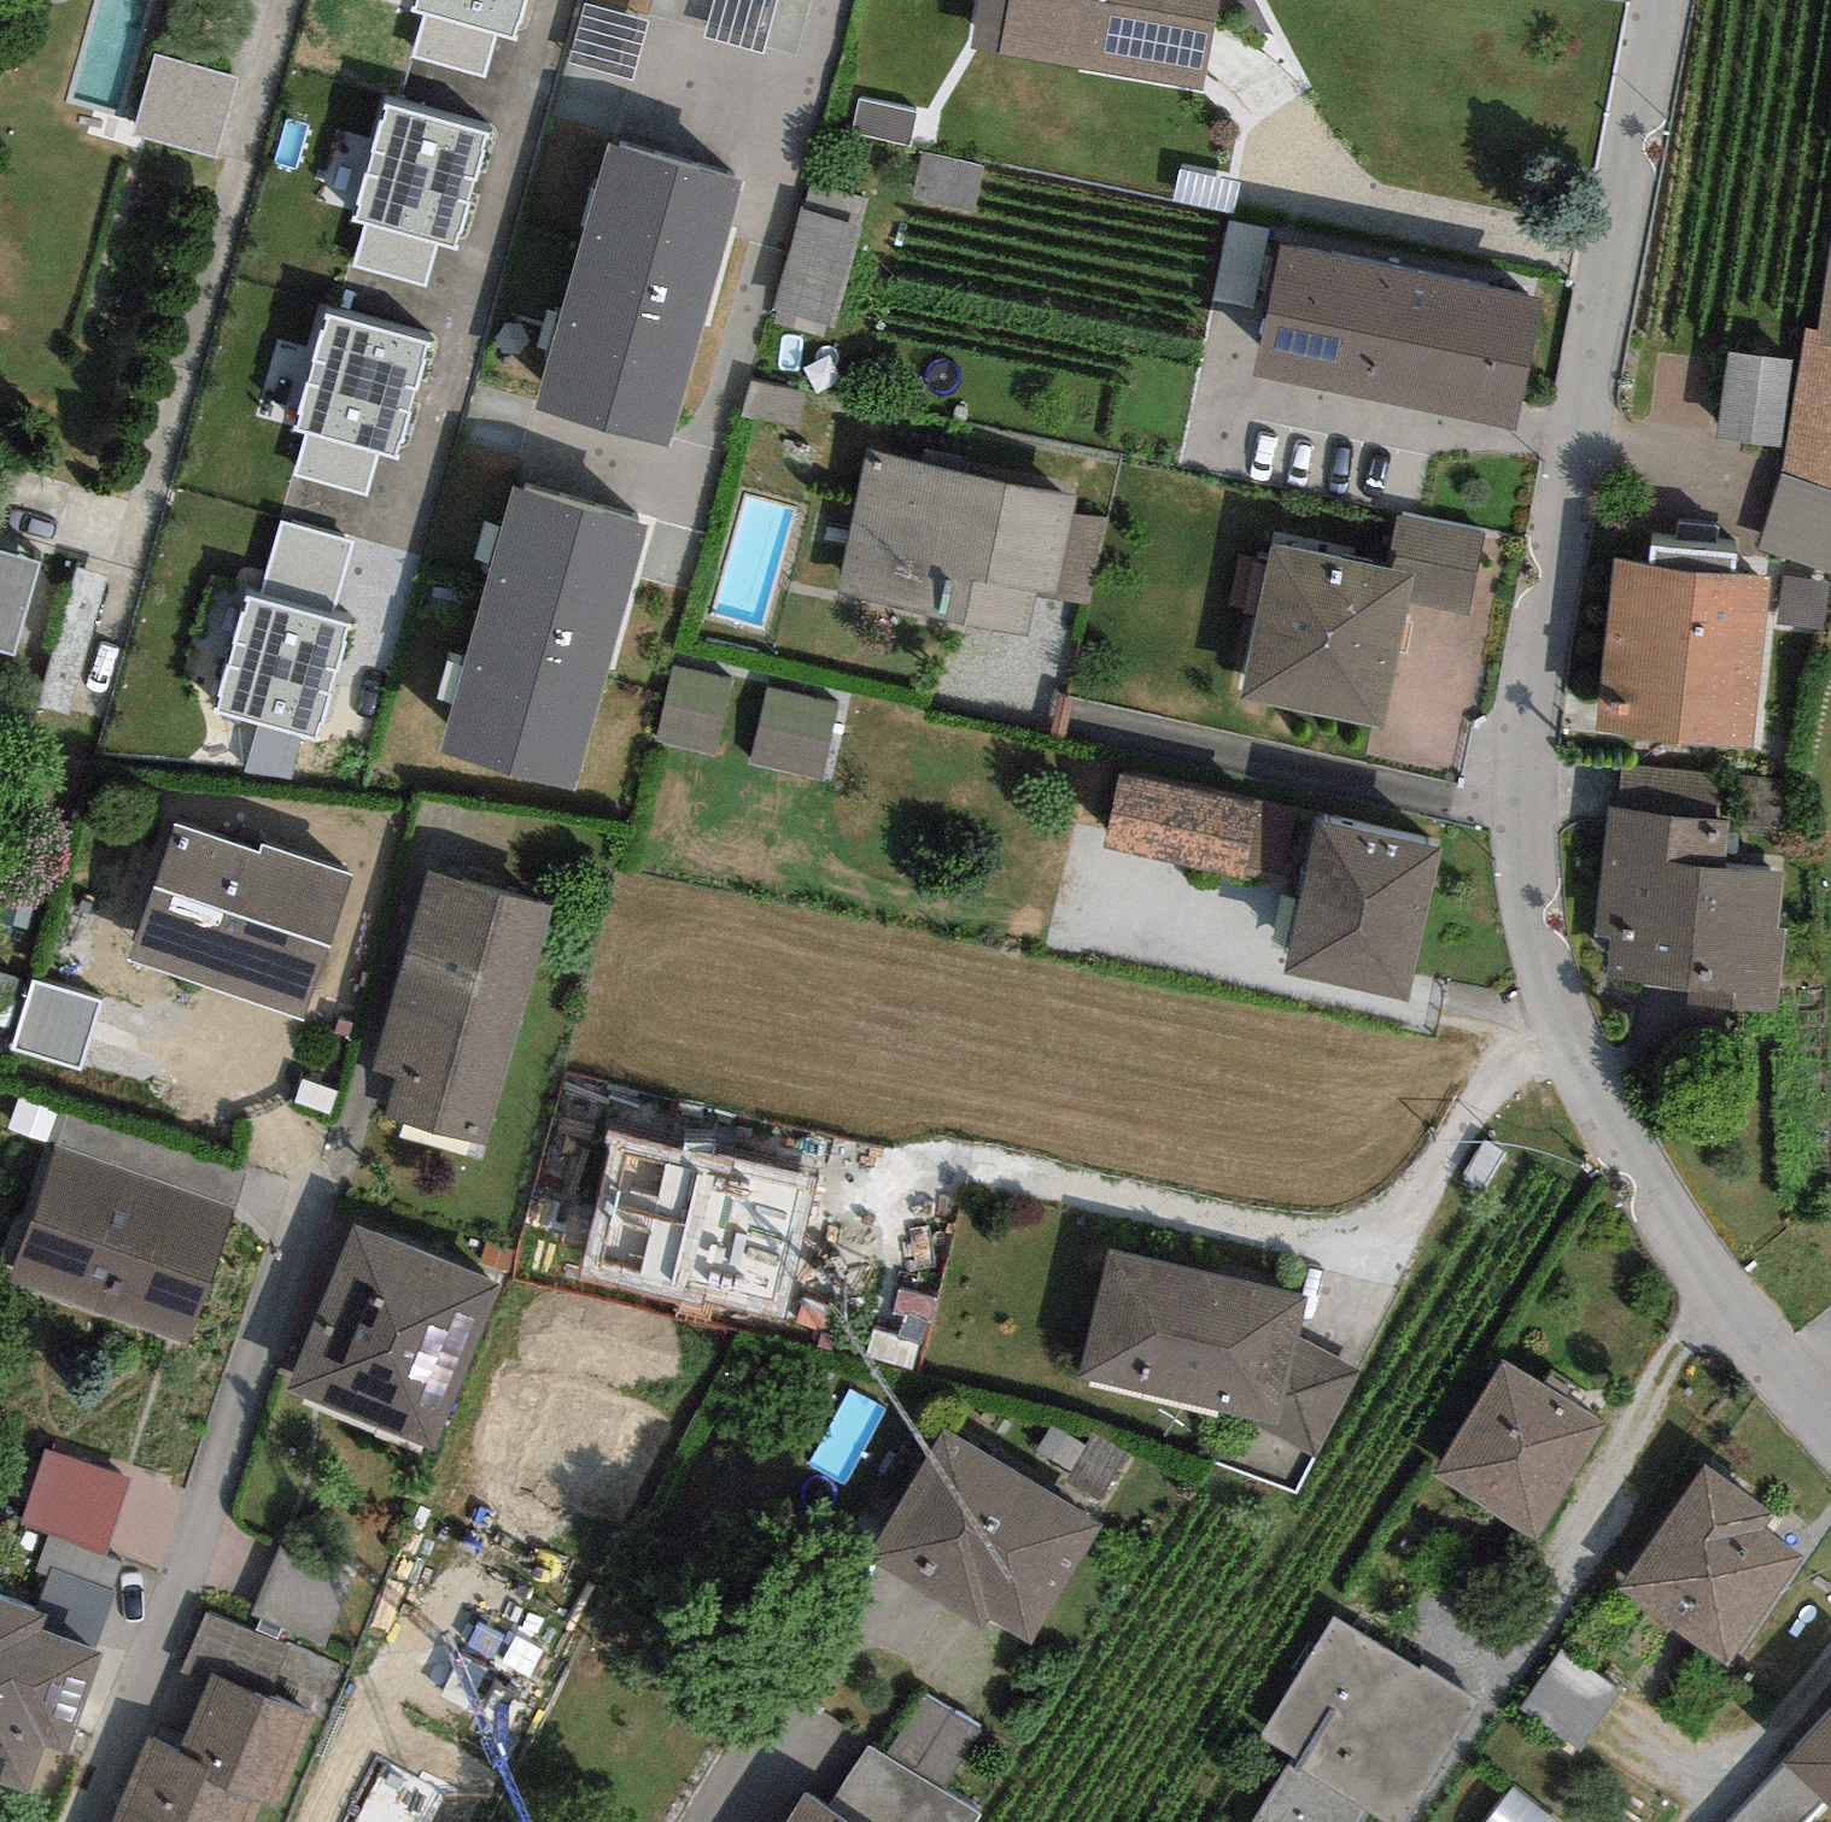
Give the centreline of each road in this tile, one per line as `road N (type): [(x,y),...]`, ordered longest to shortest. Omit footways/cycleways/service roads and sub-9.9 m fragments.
road 1 (residential): [(1830,1444),(1684,1271),(1600,1105),(1541,953),(1513,770),(1648,0)]

